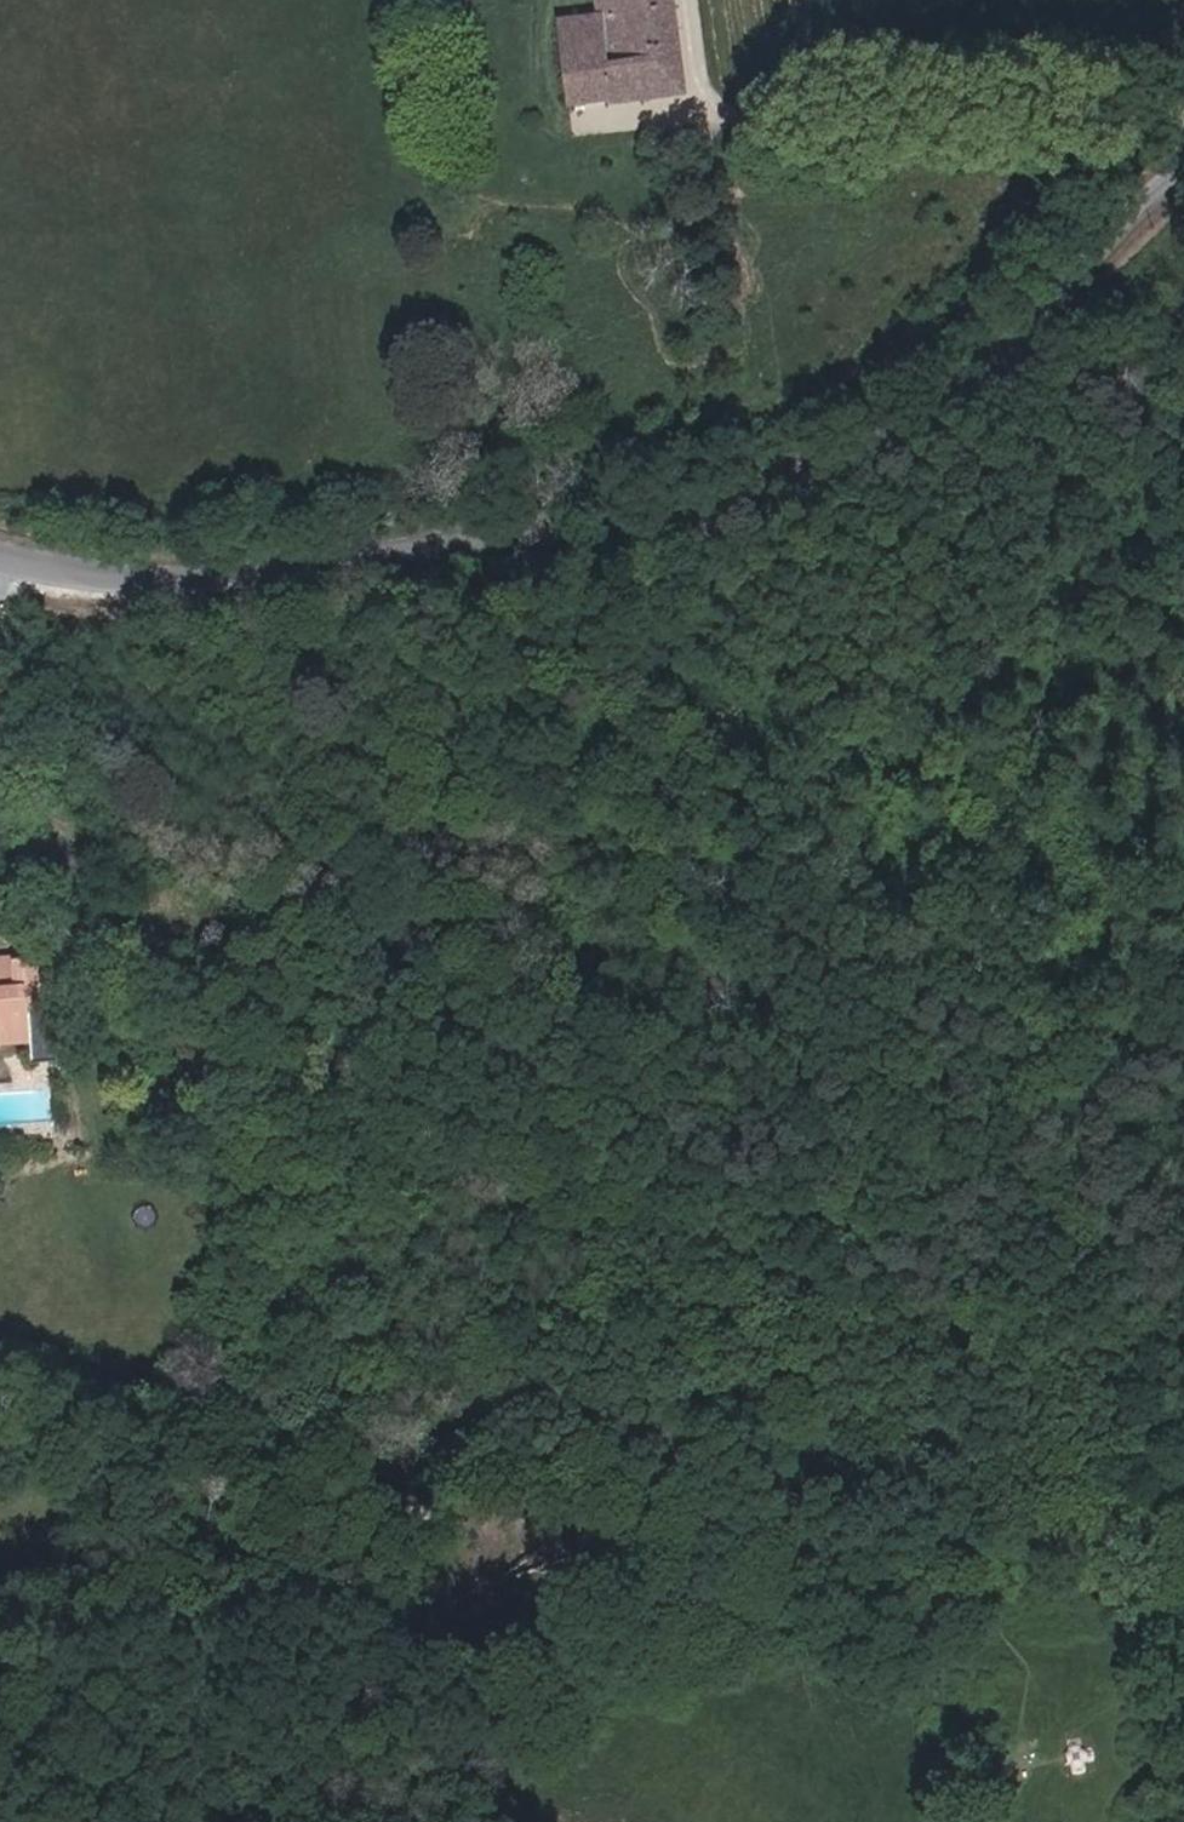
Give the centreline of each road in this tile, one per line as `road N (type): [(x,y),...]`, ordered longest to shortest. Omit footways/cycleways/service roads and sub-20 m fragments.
road 1 (unclassified): [(1183,171),(1035,332),(807,481),(240,573),(51,564),(0,549)]

